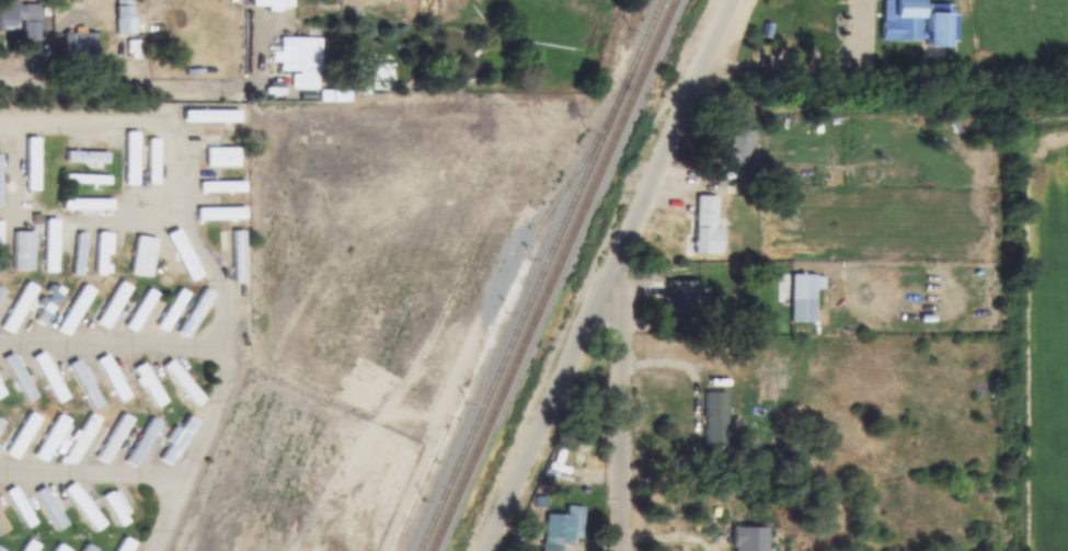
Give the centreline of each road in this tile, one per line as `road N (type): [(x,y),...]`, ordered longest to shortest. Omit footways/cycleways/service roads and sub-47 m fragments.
road 1 (residential): [(486,550),(733,0)]
road 2 (residential): [(0,476),(180,478),(208,424),(225,324)]
road 3 (track): [(1020,120),(689,100)]
road 4 (residential): [(616,550),(620,256)]
road 5 (residential): [(225,324),(220,287),(199,255),(165,254),(147,267),(145,290),(172,325),(225,324)]
road 6 (residential): [(223,349),(0,346)]
road 7 (residential): [(0,129),(161,120),(184,126),(186,163)]

